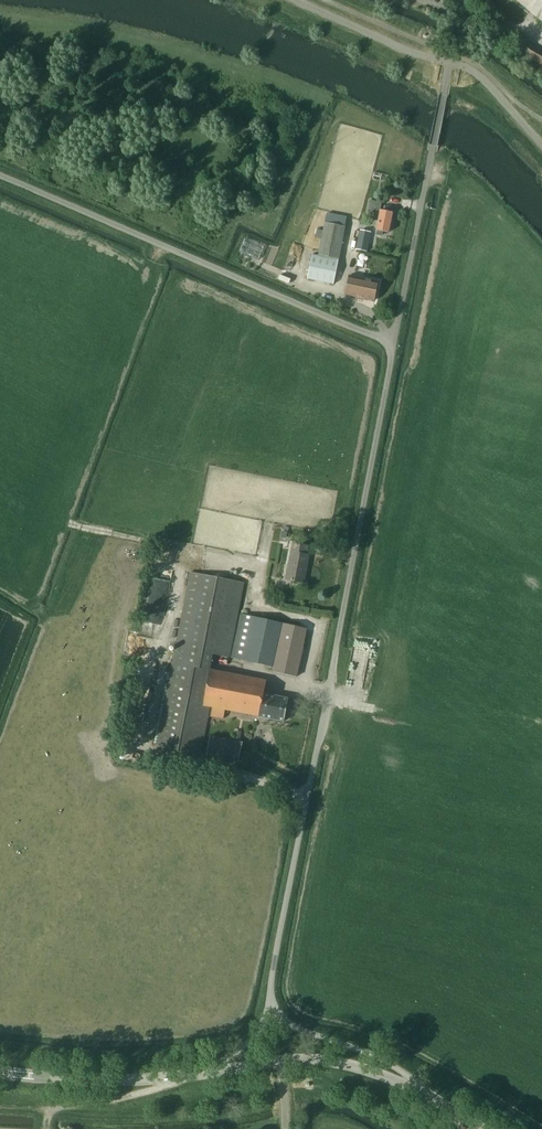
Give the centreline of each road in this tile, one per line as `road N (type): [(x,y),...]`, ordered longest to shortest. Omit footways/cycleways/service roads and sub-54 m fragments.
road 1 (unclassified): [(272,1011),(276,955),(395,341)]
road 2 (unclassified): [(395,341),(0,175)]
road 3 (unclassified): [(395,341),(461,18)]
road 4 (unclassified): [(206,1073),(325,1060),(431,1097)]
road 5 (unclassified): [(0,1073),(113,1081),(206,1073)]
road 6 (unclassified): [(431,1097),(387,1062),(272,1011)]
road 7 (track): [(178,1077),(53,1111),(44,1128)]

